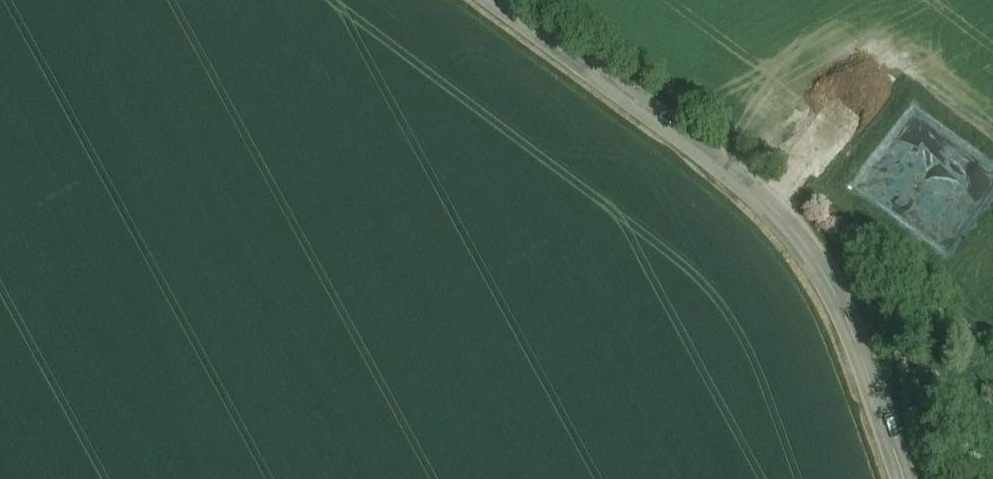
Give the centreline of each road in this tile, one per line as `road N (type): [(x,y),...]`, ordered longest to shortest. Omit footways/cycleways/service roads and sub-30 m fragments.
road 1 (tertiary): [(904,478),(841,306),(772,206),(497,0)]

